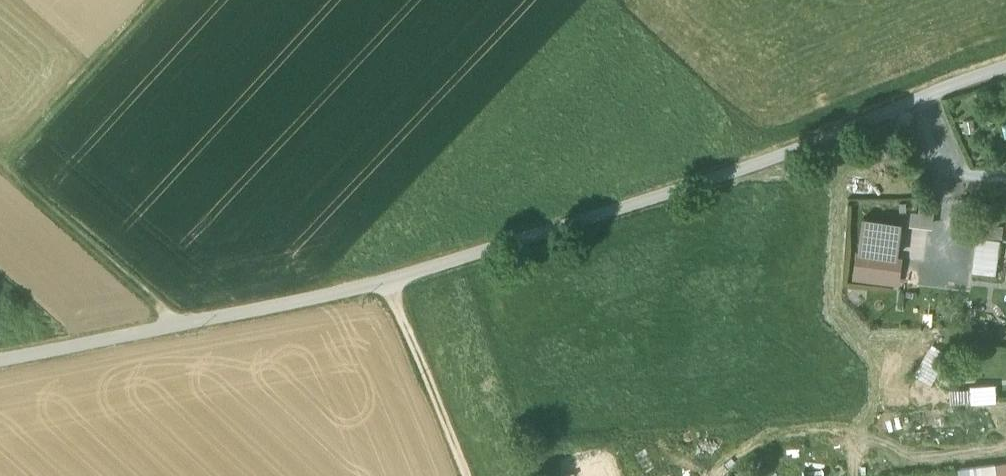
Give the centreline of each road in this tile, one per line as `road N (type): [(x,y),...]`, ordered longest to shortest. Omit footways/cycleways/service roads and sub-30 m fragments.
road 1 (track): [(874,119),(388,285),(0,359)]
road 2 (track): [(172,327),(0,162)]
road 3 (track): [(155,0),(2,164)]
road 4 (track): [(464,475),(388,285)]

